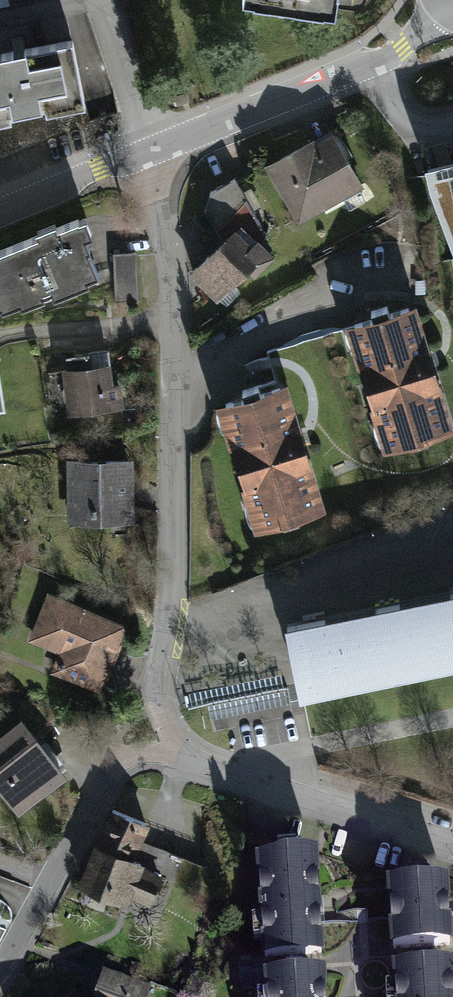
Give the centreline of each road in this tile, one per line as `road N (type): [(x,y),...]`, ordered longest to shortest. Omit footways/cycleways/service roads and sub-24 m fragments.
road 1 (residential): [(181,758),(163,729),(158,697),(179,565),(162,142)]
road 2 (residential): [(445,0),(367,66),(162,142)]
road 3 (residential): [(181,758),(452,847)]
road 4 (residential): [(50,879),(107,774),(141,754),(181,758)]
road 5 (residential): [(162,142),(0,212)]

